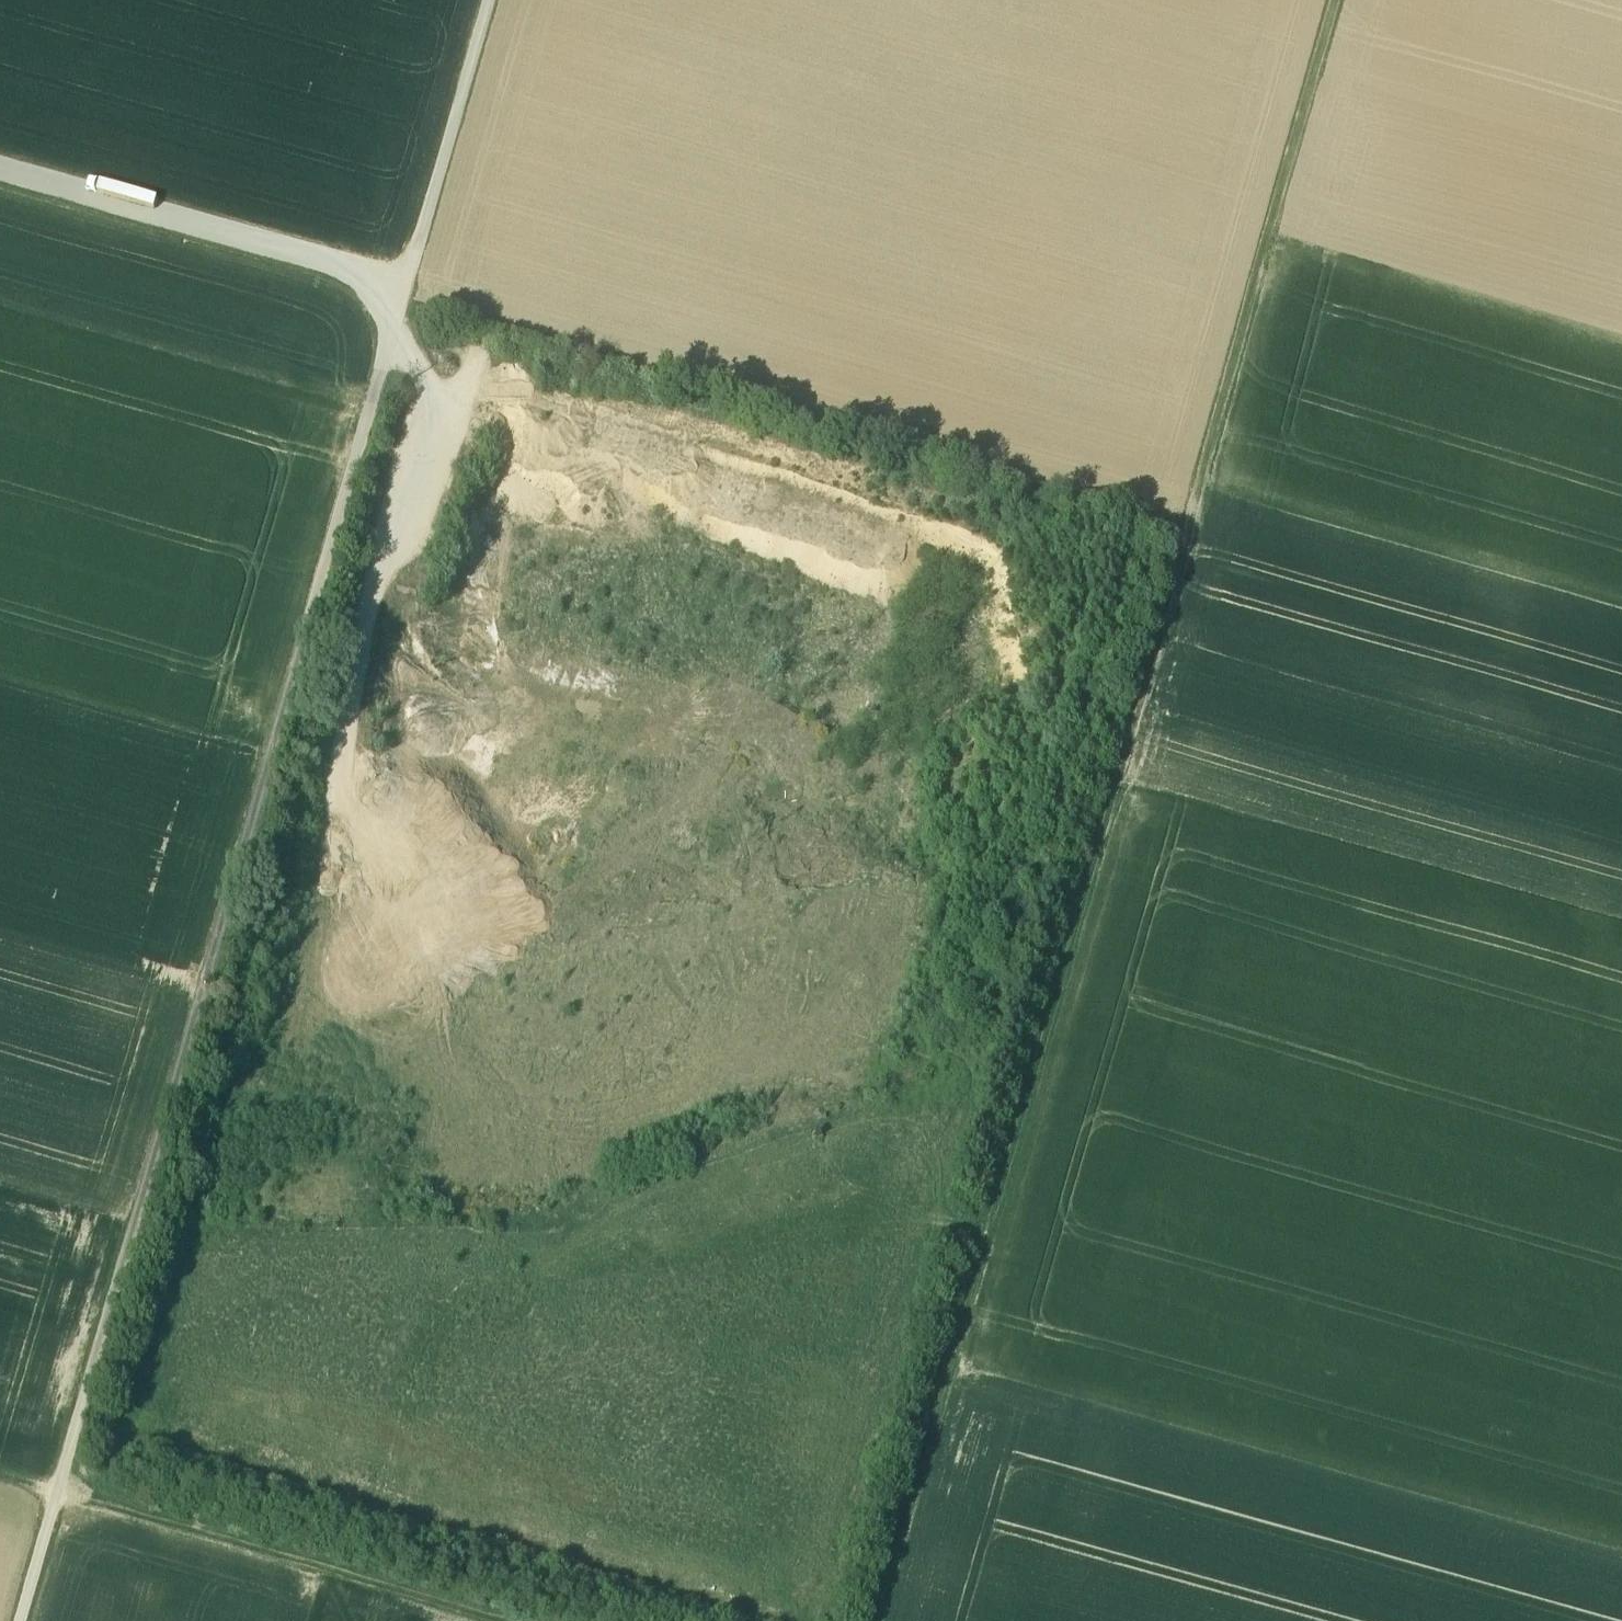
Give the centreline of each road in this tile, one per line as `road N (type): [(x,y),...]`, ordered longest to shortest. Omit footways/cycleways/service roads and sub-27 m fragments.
road 1 (track): [(875,1620),(1337,0)]
road 2 (track): [(405,289),(21,1620)]
road 3 (track): [(481,1620),(57,1498)]
road 4 (track): [(488,0),(405,289)]

